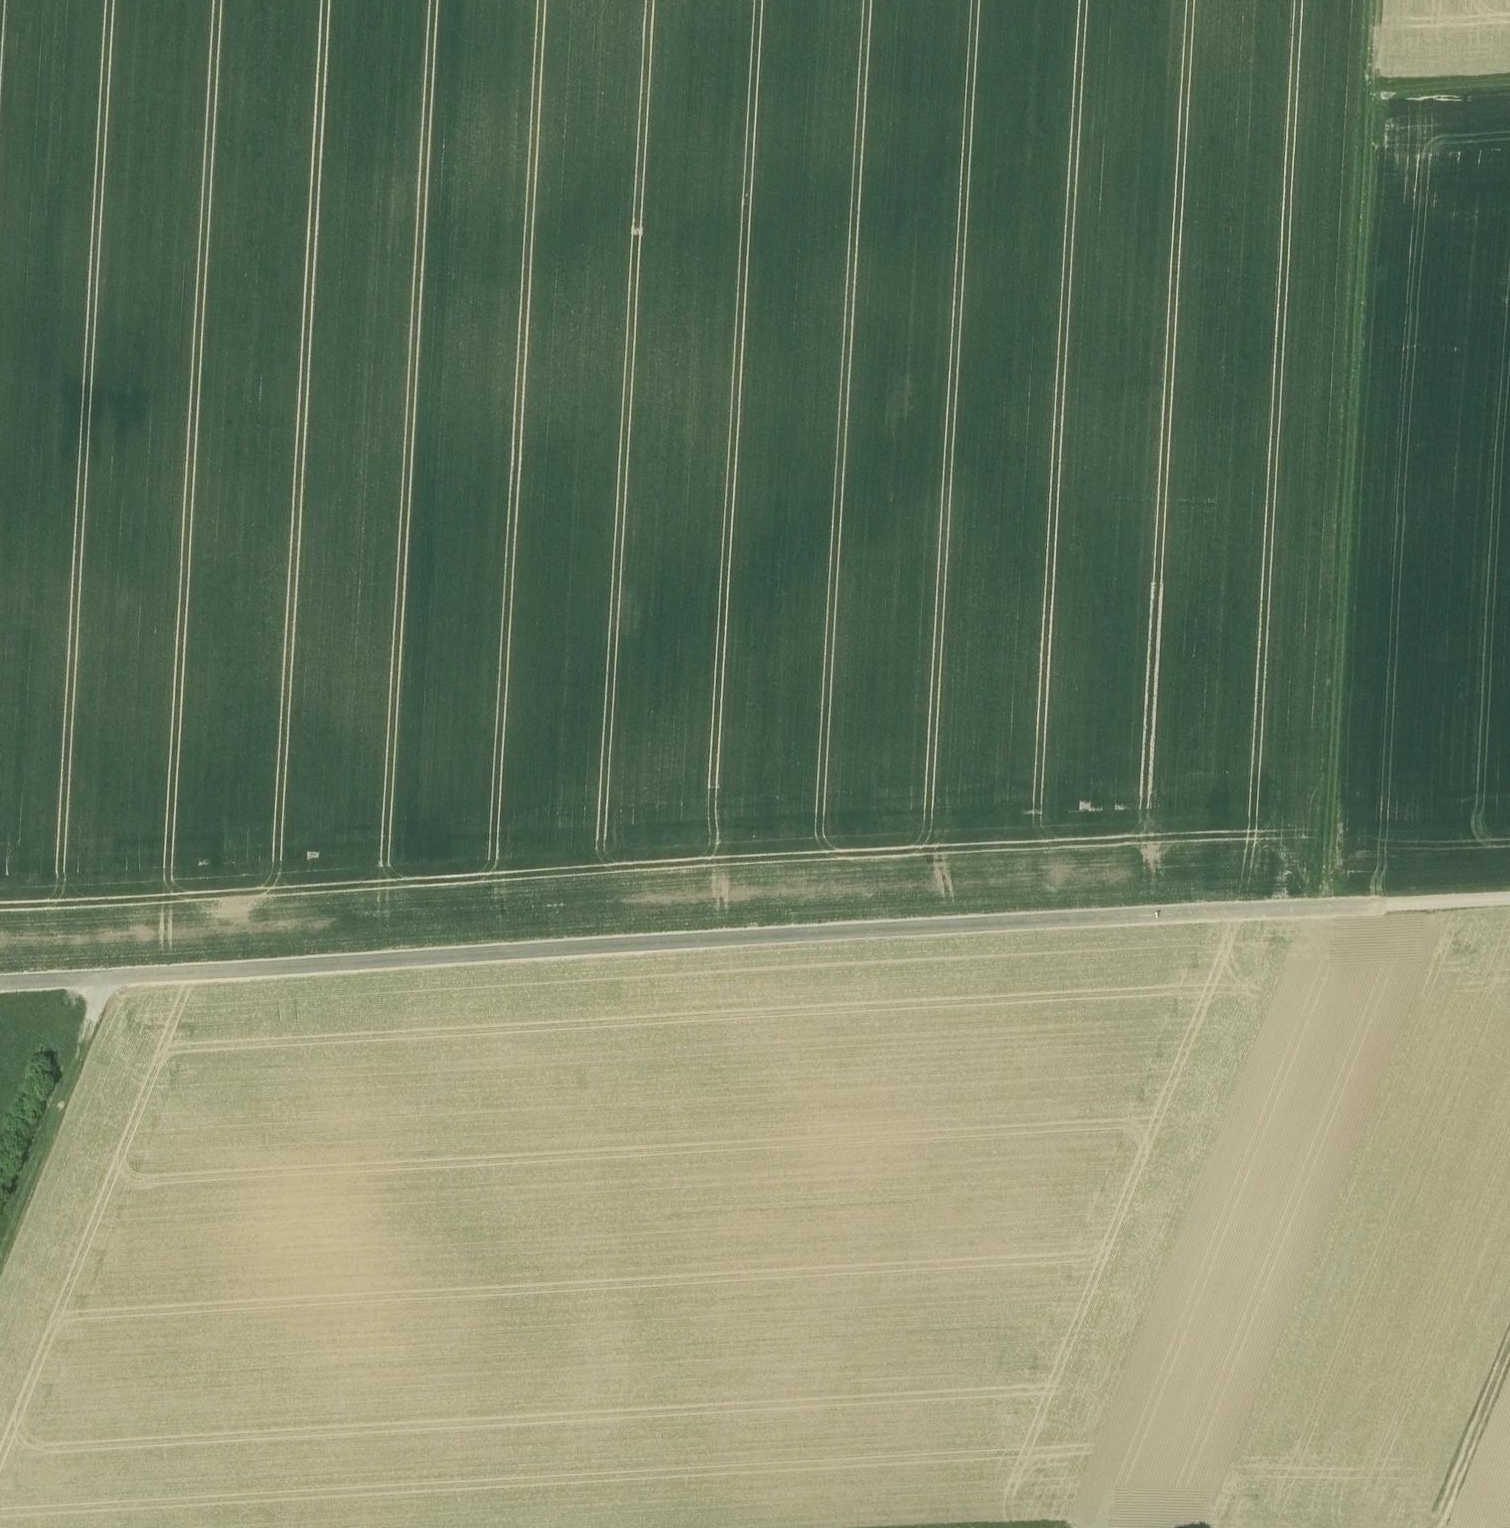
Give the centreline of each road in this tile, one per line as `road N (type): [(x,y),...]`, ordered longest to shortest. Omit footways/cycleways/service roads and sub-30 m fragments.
road 1 (track): [(0,982),(1509,902)]
road 2 (track): [(0,1253),(107,977)]
road 3 (track): [(1509,1333),(1438,1527)]

